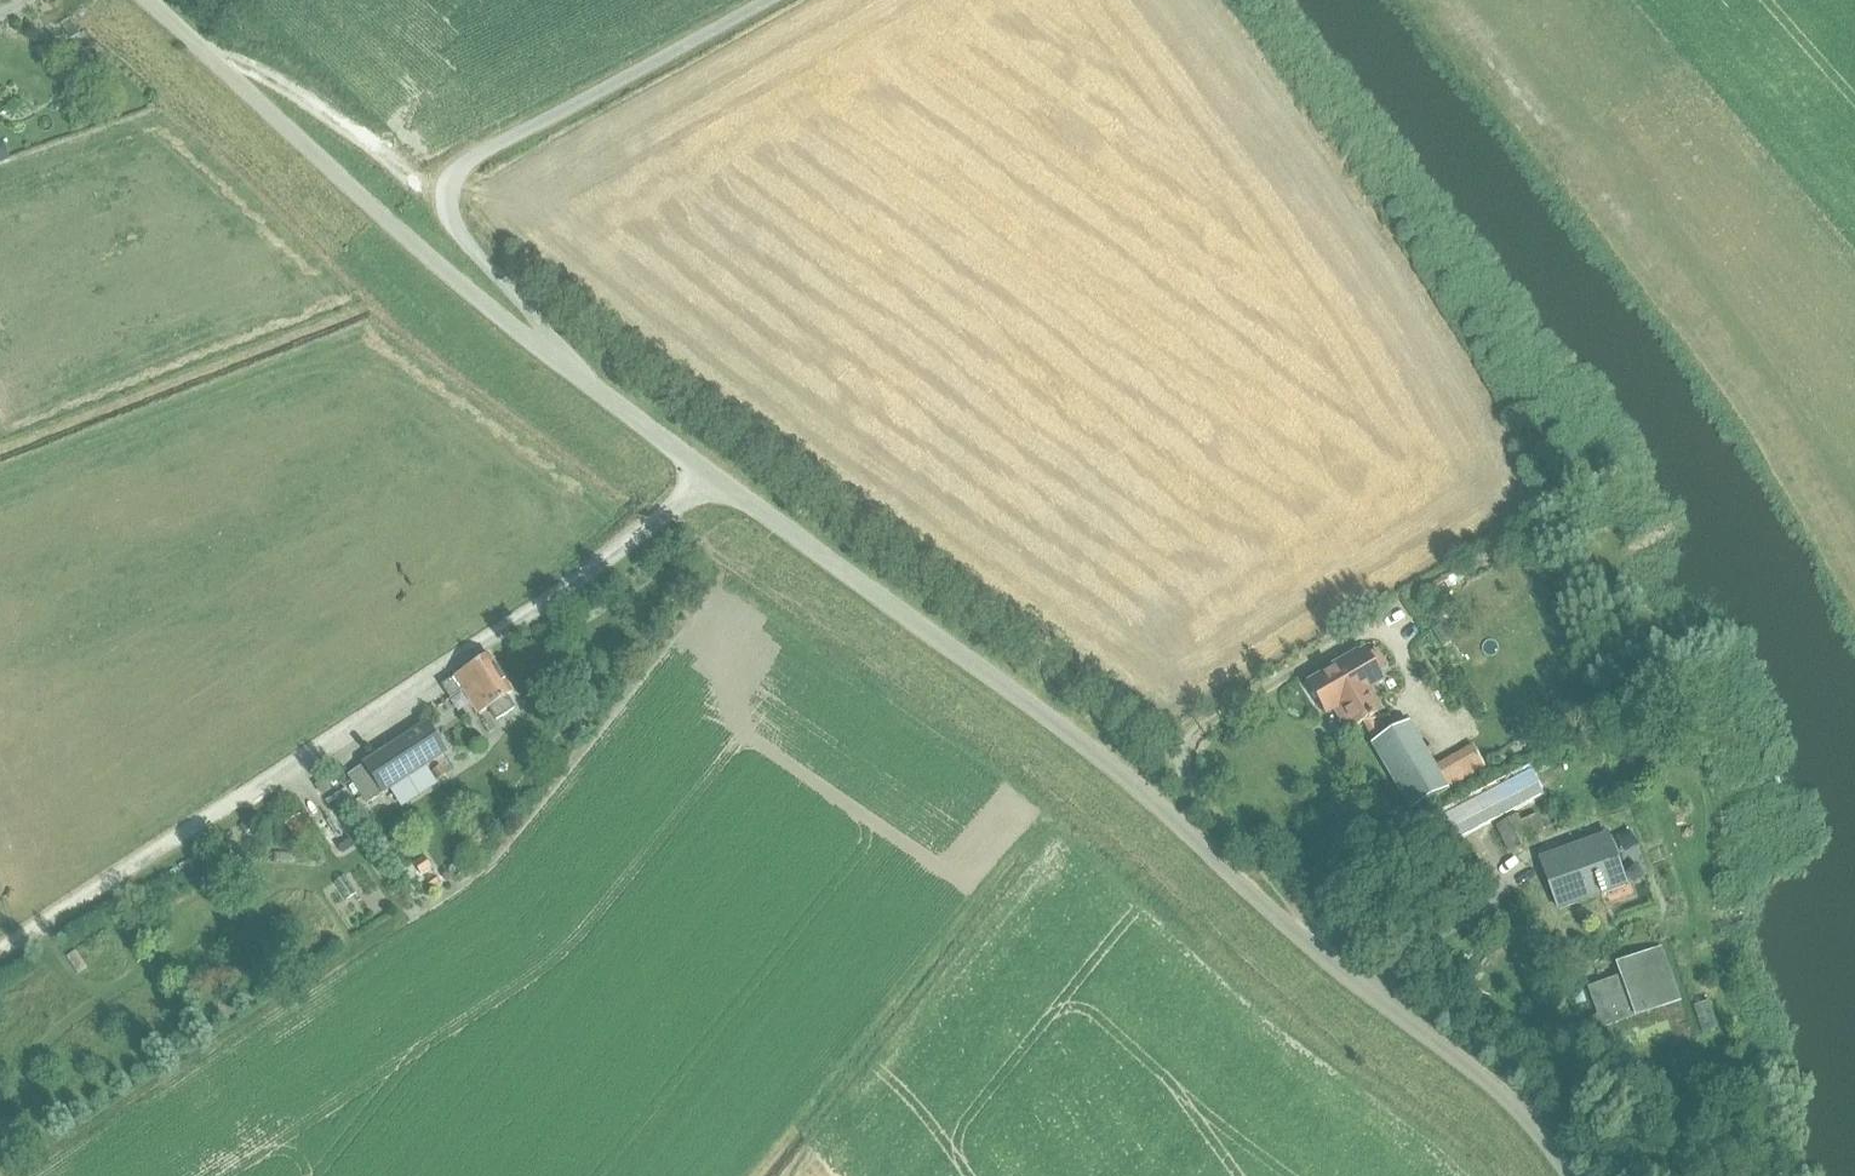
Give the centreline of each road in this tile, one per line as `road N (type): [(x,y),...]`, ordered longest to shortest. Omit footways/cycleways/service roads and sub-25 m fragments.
road 1 (unclassified): [(1560,1175),(1353,985),(822,558),(441,270),(201,65),(139,0)]

